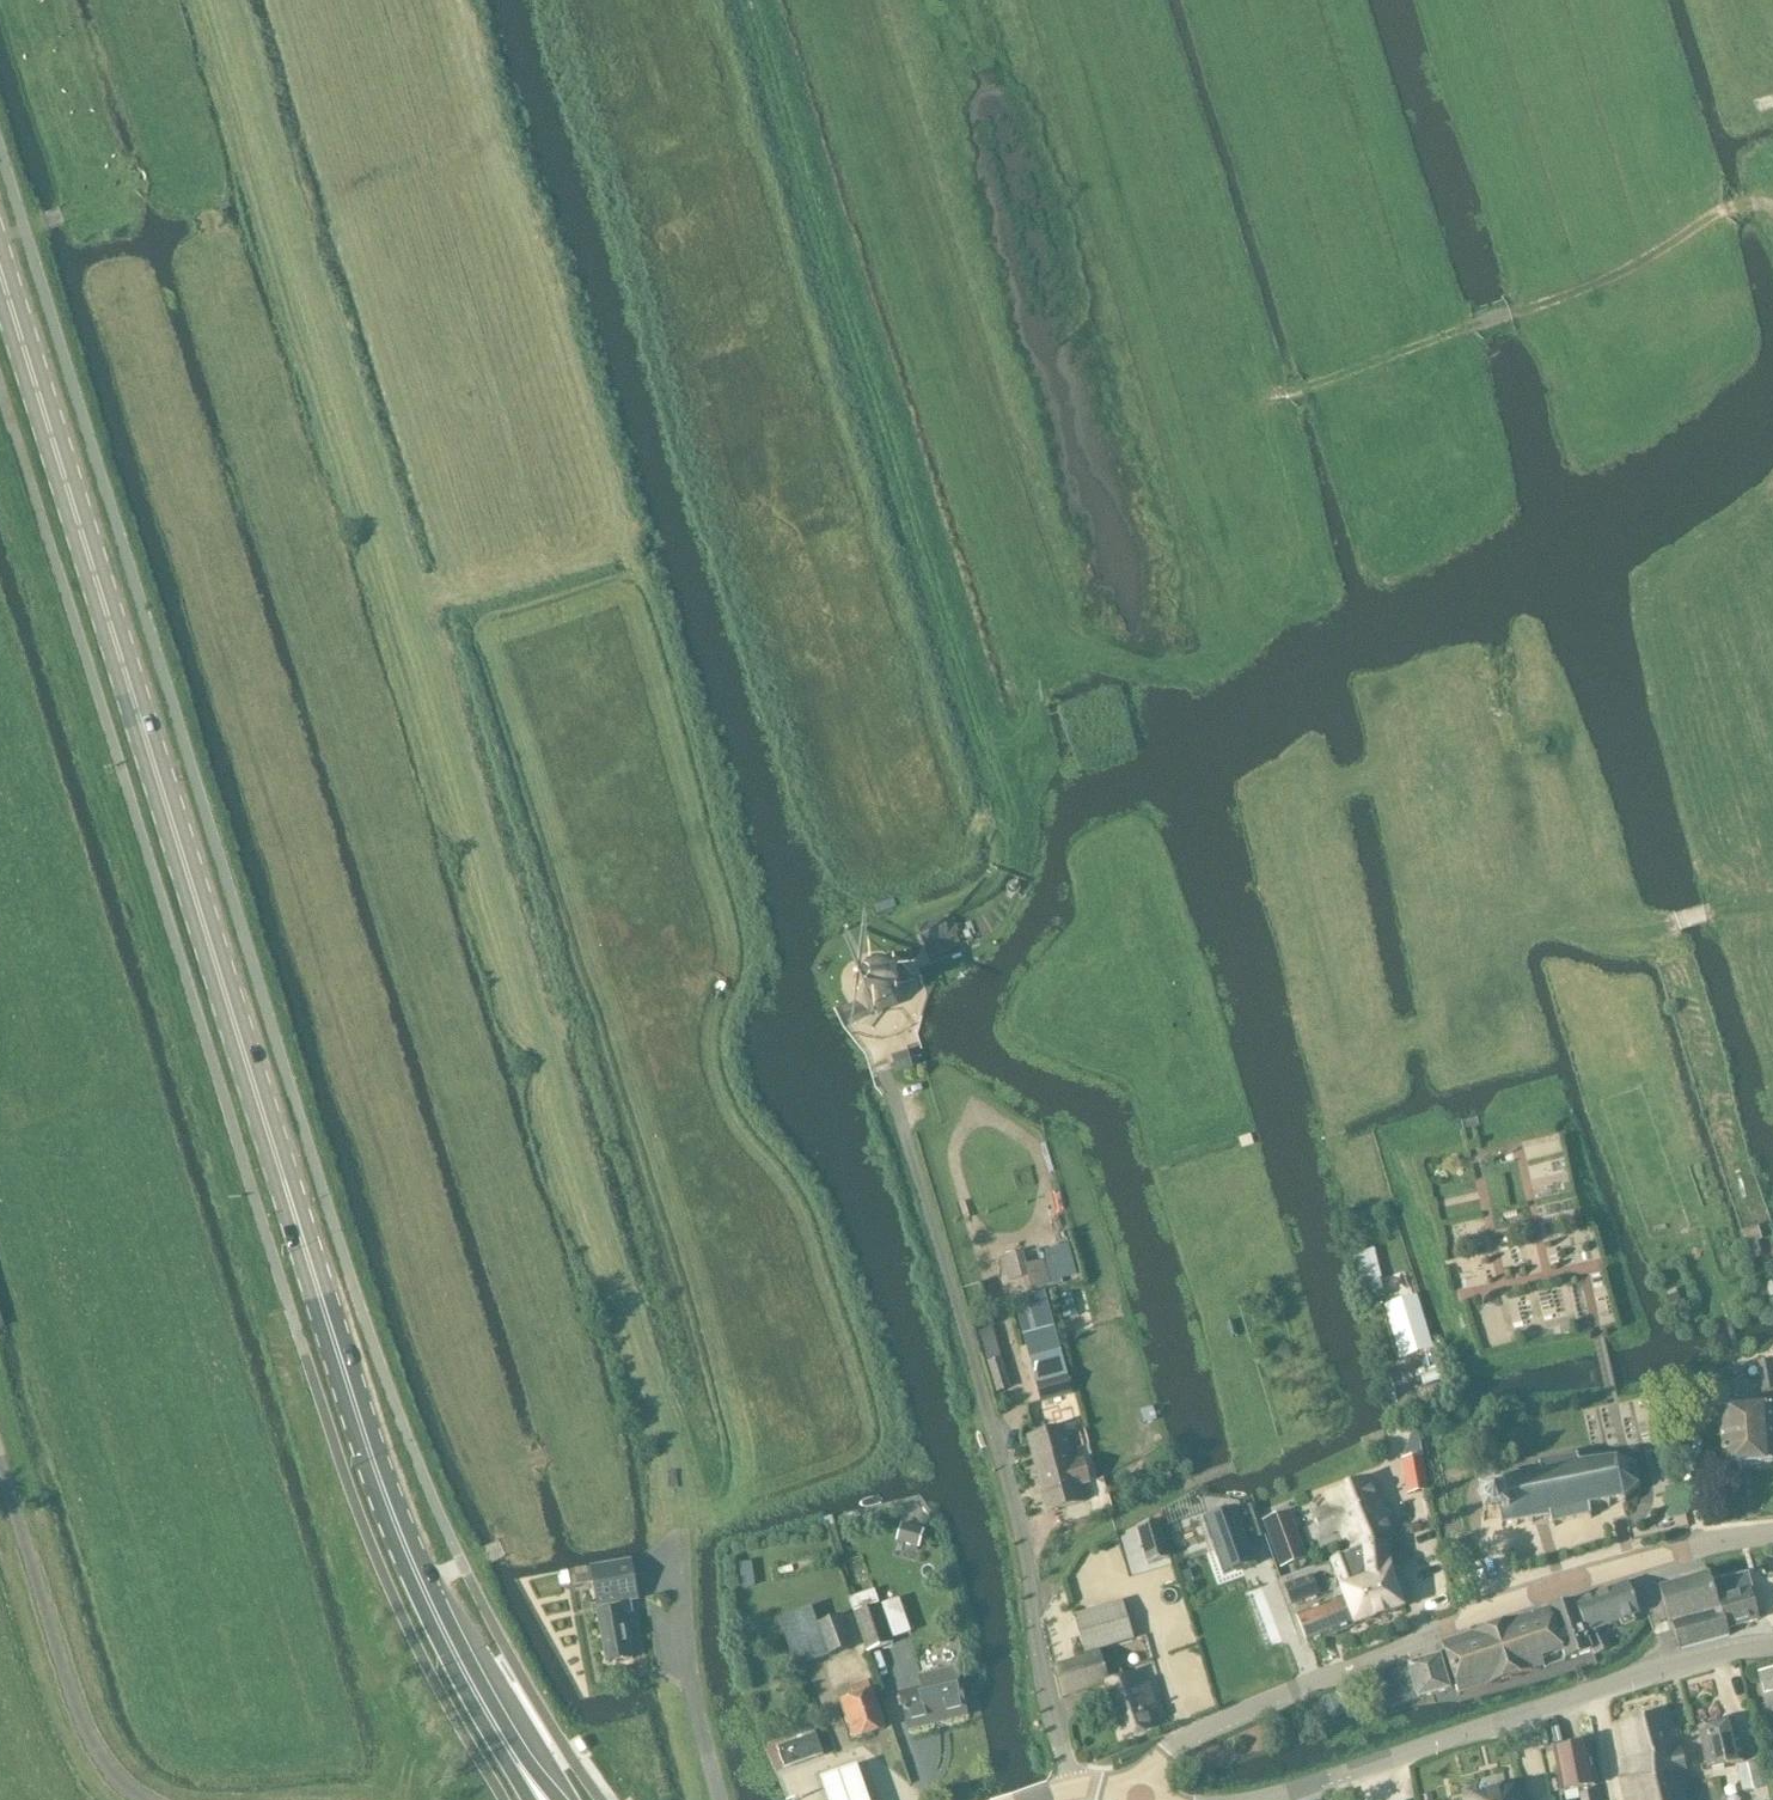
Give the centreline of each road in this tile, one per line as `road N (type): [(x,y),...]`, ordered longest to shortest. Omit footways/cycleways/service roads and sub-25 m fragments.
road 1 (primary): [(543,1799),(472,1686),(380,1480),(0,270)]
road 2 (unclassified): [(1075,1789),(986,1406),(883,1065)]
road 3 (unclassified): [(1772,1537),(1730,1538),(1579,1578),(1315,1679),(1155,1760),(1140,1798)]
road 4 (tertiary): [(1254,1799),(1501,1726),(1666,1661),(1772,1642)]
road 5 (track): [(1772,214),(1728,210),(1635,266),(1275,399)]
road 6 (unclassified): [(18,1528),(82,1734),(111,1774),(146,1799)]

